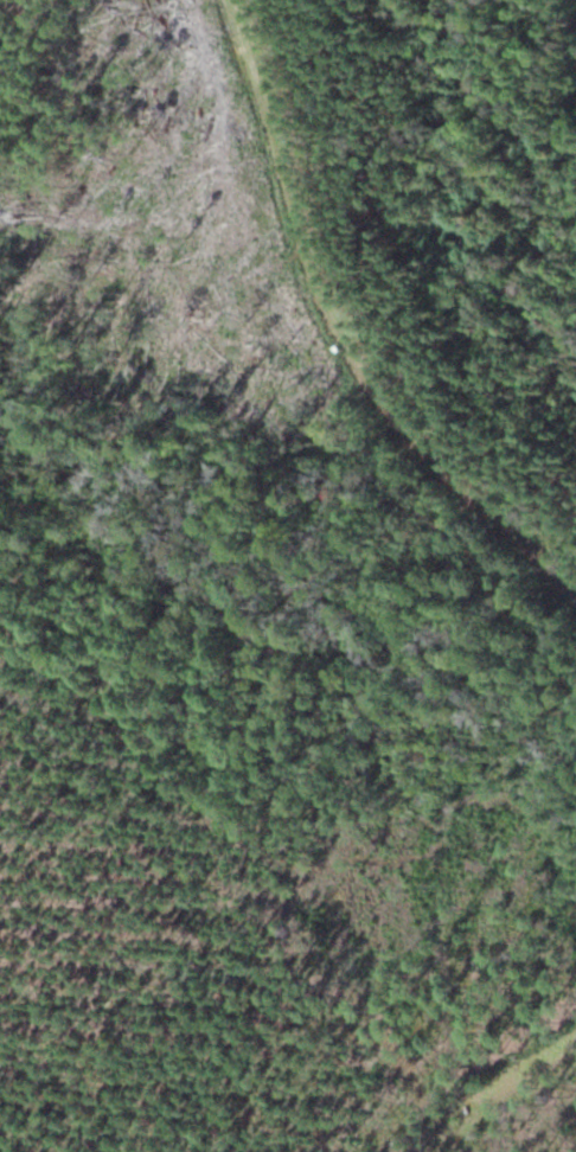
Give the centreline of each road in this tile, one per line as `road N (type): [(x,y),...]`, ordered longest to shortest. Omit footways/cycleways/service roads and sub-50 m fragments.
road 1 (track): [(228,0),(273,127),(292,218),(357,353),(423,447),(575,583)]

